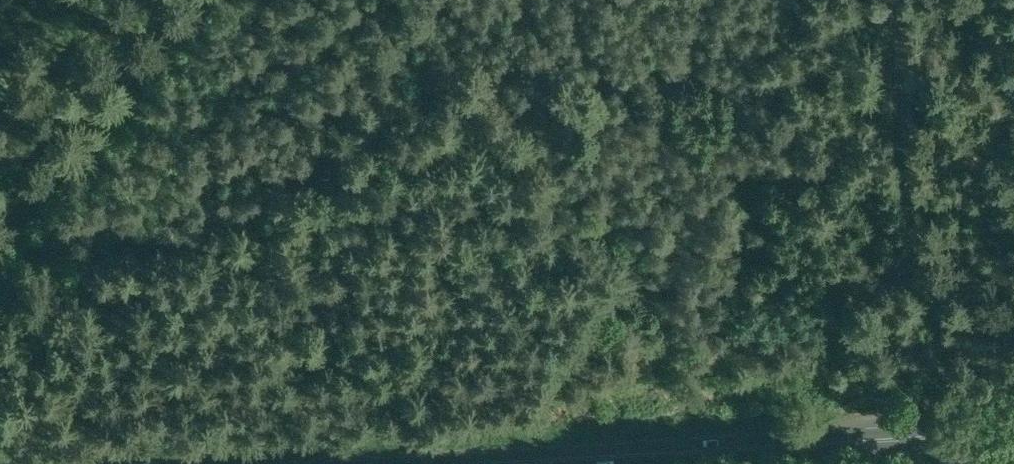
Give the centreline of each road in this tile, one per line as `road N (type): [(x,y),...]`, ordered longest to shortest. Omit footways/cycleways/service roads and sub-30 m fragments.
road 1 (primary): [(411,463),(929,431)]
road 2 (track): [(185,0),(0,213)]

